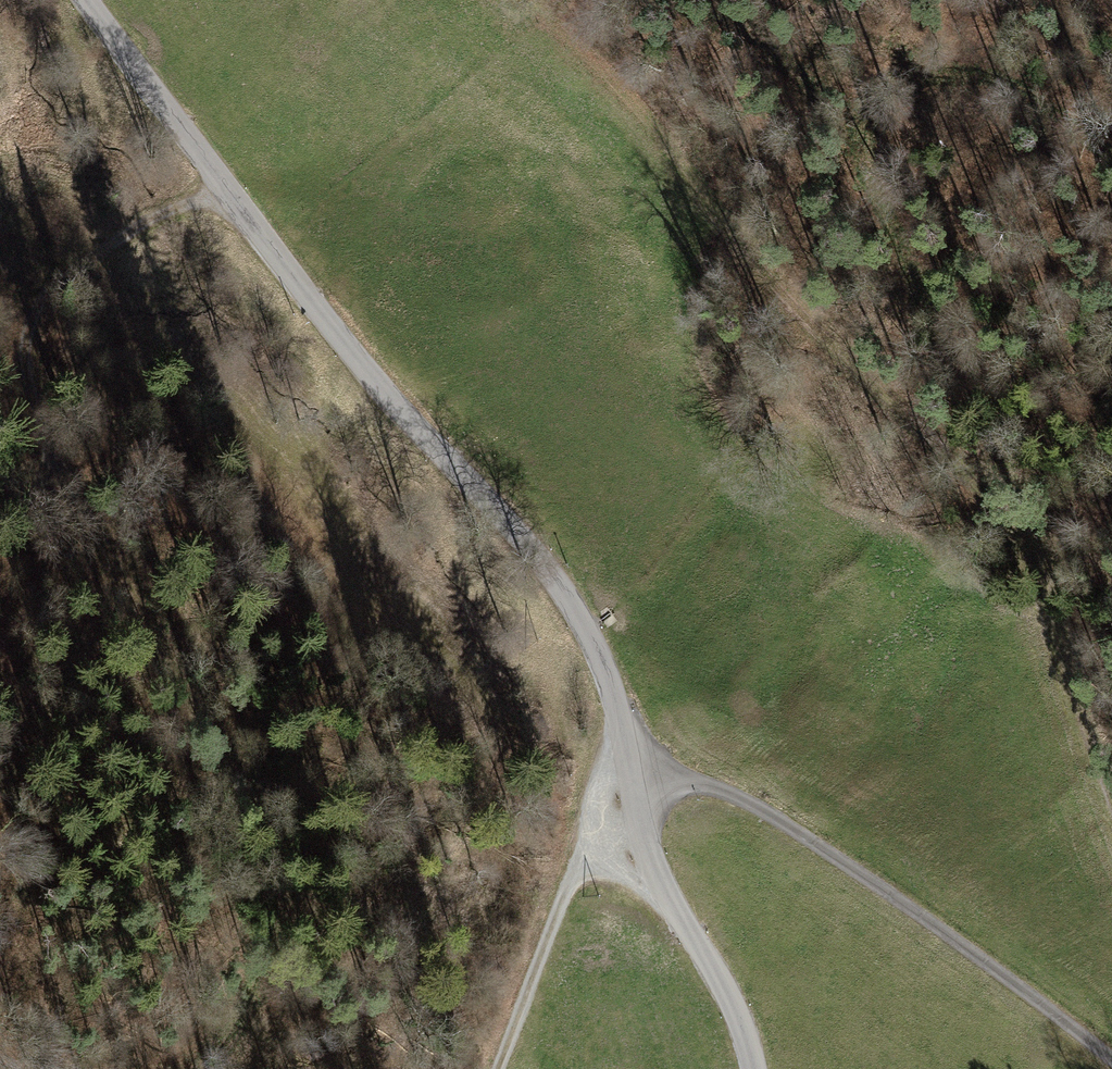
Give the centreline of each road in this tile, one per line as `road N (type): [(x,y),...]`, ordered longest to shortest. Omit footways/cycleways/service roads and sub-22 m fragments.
road 1 (tertiary): [(84,0),(391,400),(549,574),(609,690),(662,892),(718,982),(754,1068)]
road 2 (track): [(227,190),(167,209),(15,306),(8,357),(292,875),(285,940),(222,1049),(200,1068)]
road 3 (track): [(1042,591),(1041,508),(936,315),(860,148),(862,112),(884,82),(922,71),(975,80),(1111,158)]
road 4 (track): [(525,0),(613,73),(731,229),(984,474),(1042,591)]
road 5 (track): [(631,786),(703,785),(793,819),(1111,1057)]
road 6 (track): [(631,786),(603,803),(494,1068)]
road 7 (track): [(1111,787),(1042,591)]

